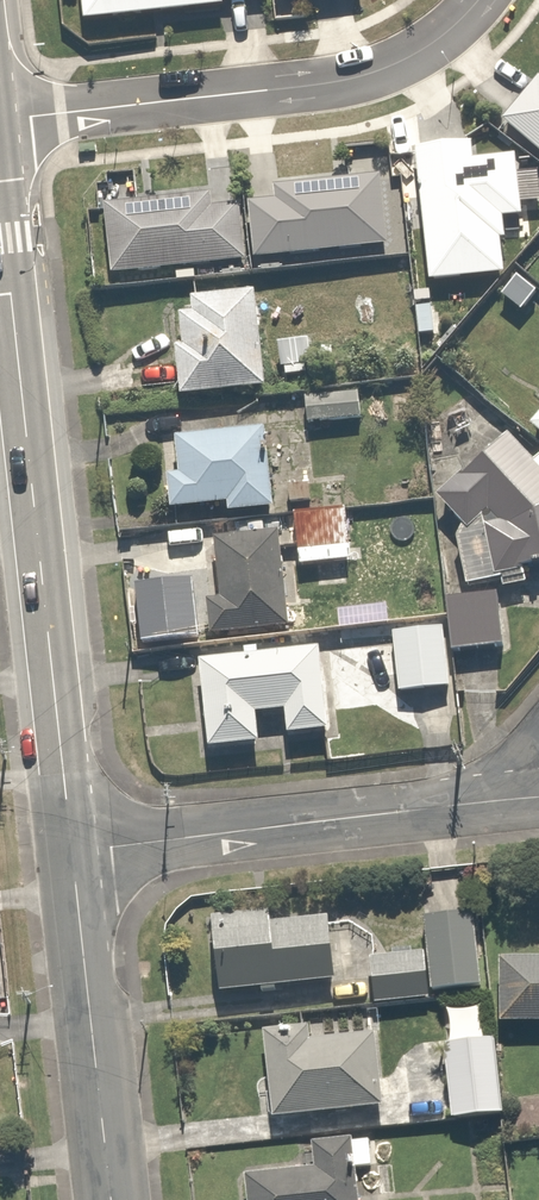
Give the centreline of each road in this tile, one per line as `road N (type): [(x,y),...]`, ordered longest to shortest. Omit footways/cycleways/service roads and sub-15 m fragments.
road 1 (tertiary): [(0,187),(73,852)]
road 2 (residential): [(0,121),(349,80),(419,52),(480,0)]
road 3 (residential): [(538,798),(73,852)]
road 4 (tertiary): [(73,852),(112,1199)]

